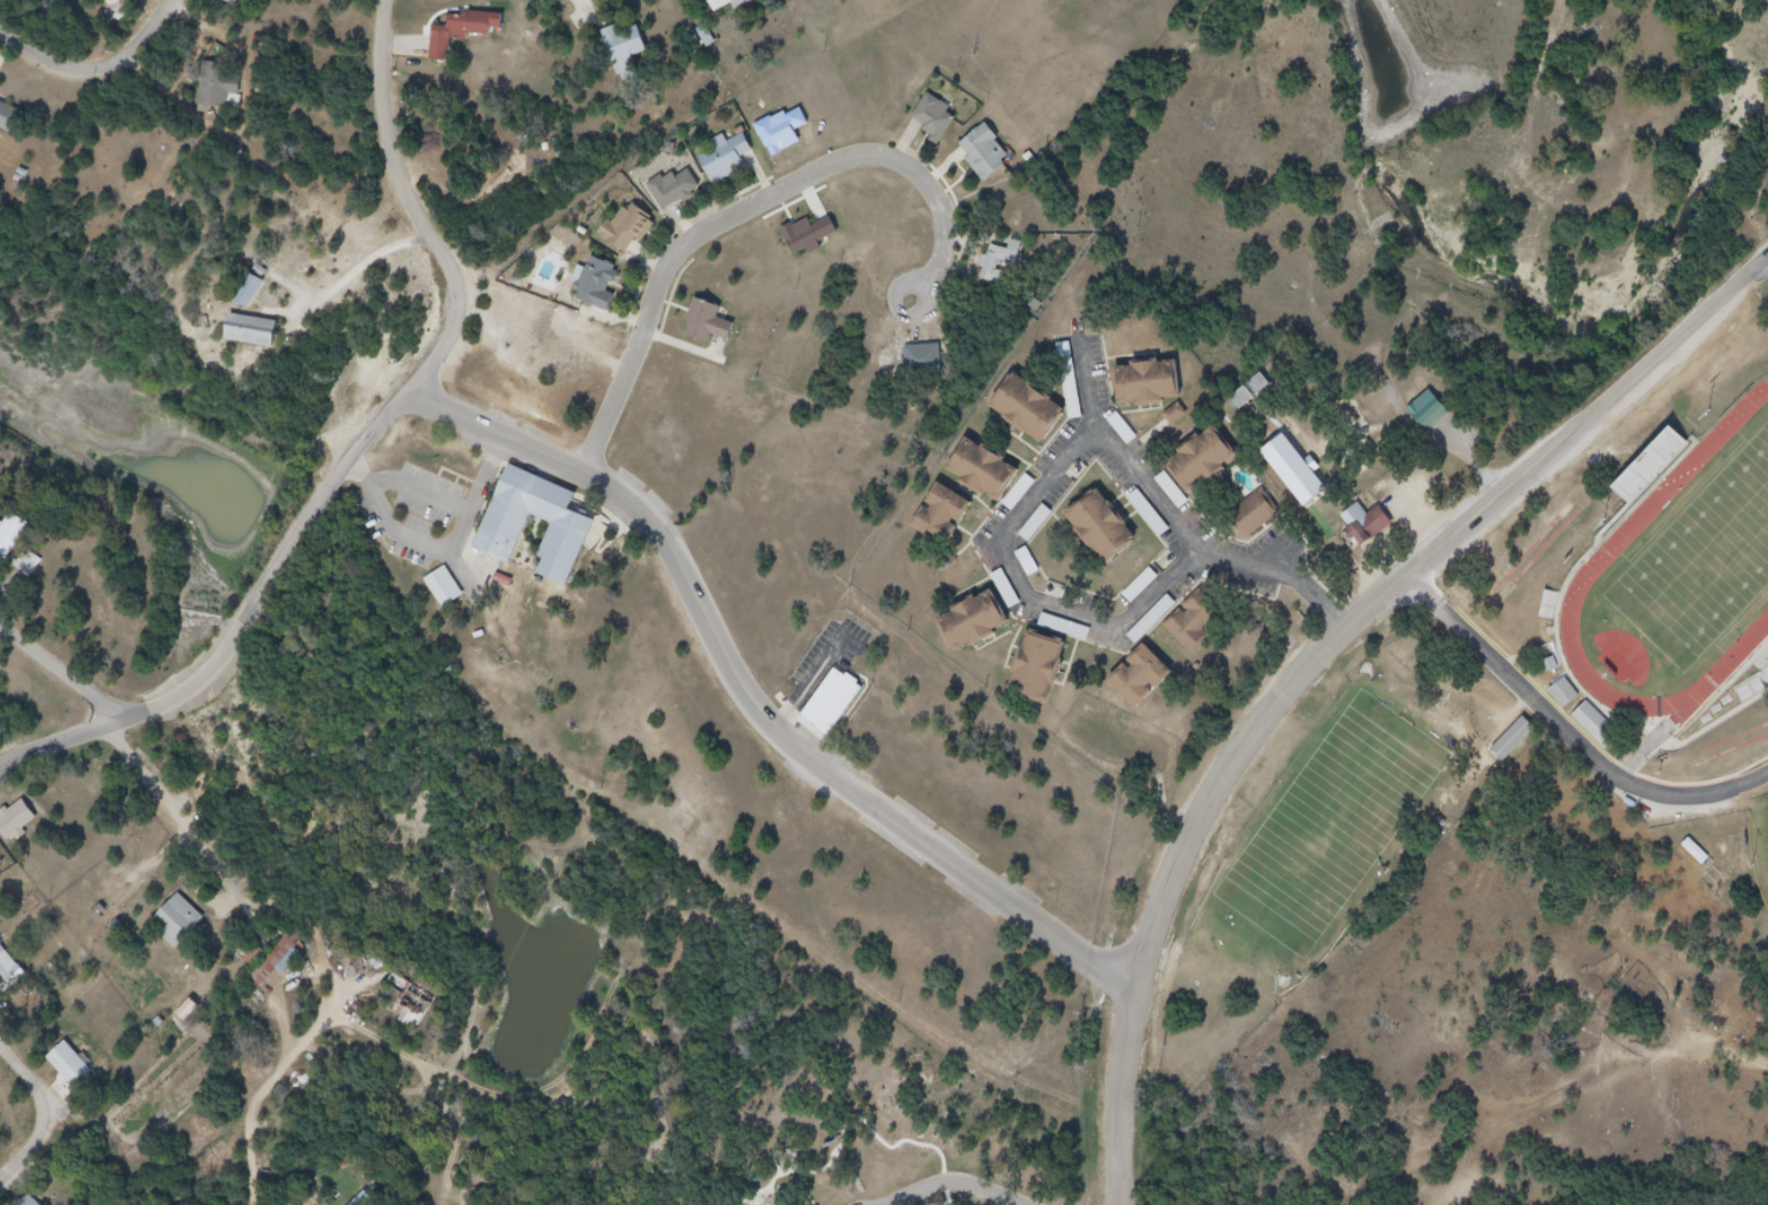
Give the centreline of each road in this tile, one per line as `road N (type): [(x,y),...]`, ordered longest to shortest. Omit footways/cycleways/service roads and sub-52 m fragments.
road 1 (tertiary): [(1134,990),(1178,871),(1274,719),(1324,657),(1767,263)]
road 2 (residential): [(409,393),(585,472),(636,513),(706,618),(726,669),(771,729),(1134,990)]
road 3 (residential): [(585,472),(676,254),(747,210),(855,156),(895,162),(926,183),(943,212),(944,240),(931,278)]
road 4 (residential): [(392,0),(388,55),(399,143),(460,284),(461,311),(433,365),(325,498)]
road 5 (tertiary): [(1123,1204),(1134,990)]
road 6 (residential): [(176,0),(152,31),(110,61),(56,56),(0,19)]
road 7 (residential): [(130,721),(0,625)]
road 8 (residential): [(250,619),(193,686),(130,721)]
road 9 (residential): [(325,498),(250,619)]
road 10 (residential): [(0,771),(33,752),(130,721)]
road 11 (residential): [(931,278),(900,295),(917,320),(940,309),(931,278)]

